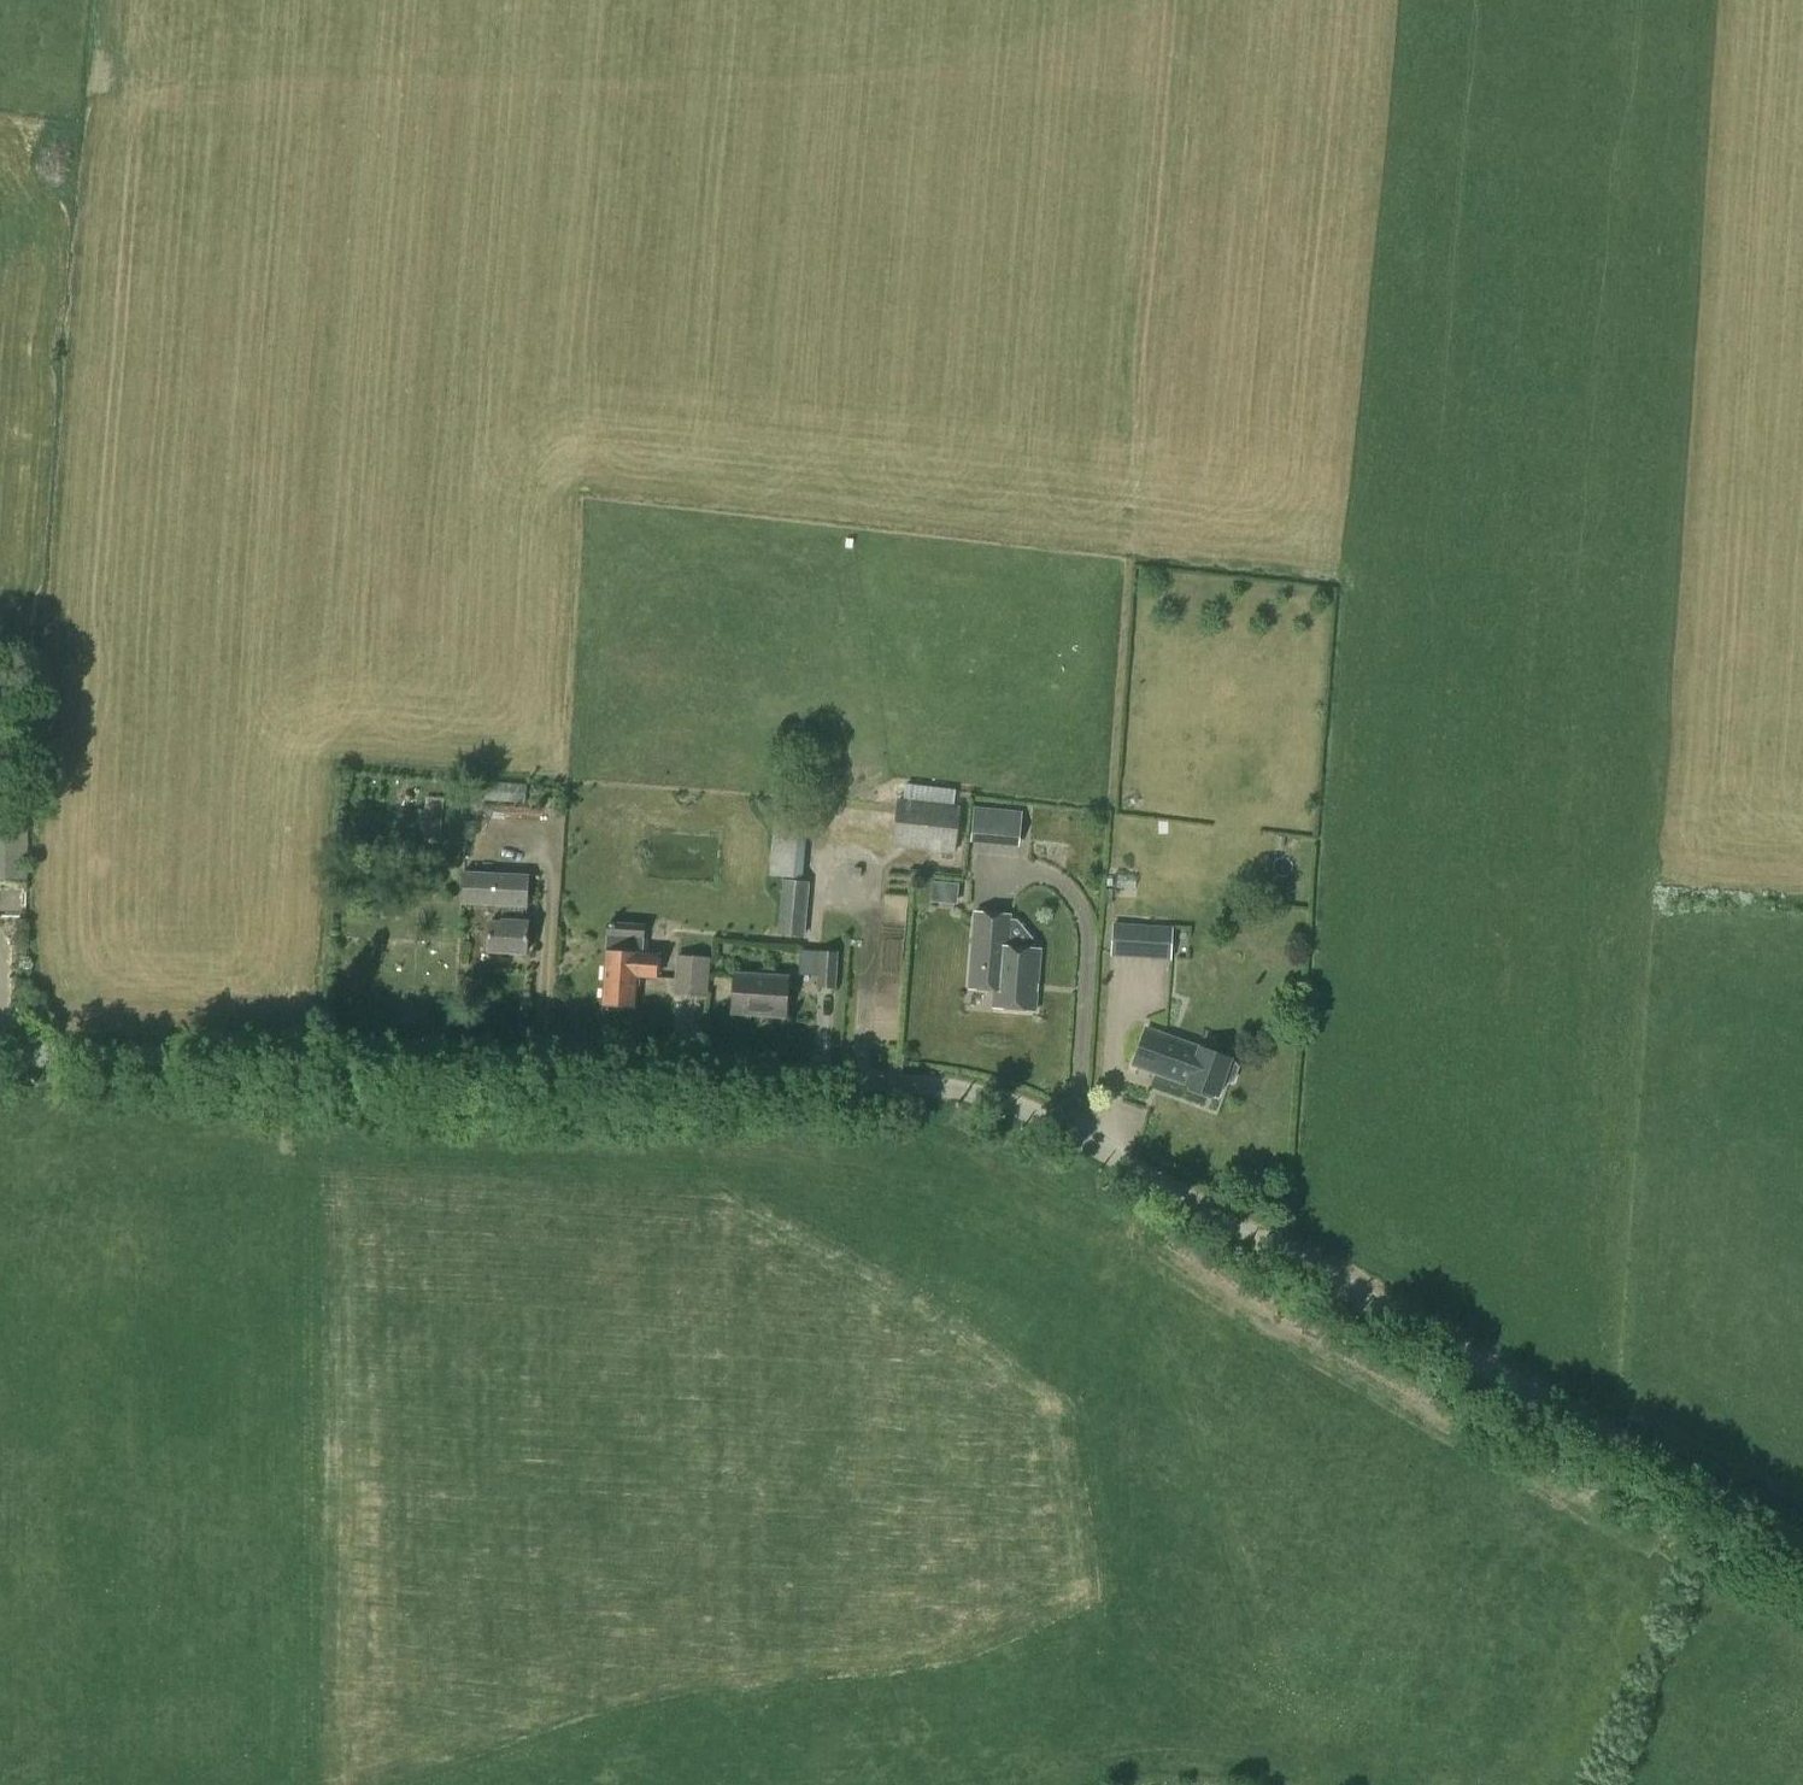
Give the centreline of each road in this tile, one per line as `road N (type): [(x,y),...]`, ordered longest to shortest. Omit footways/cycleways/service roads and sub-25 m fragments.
road 1 (unclassified): [(1802,1546),(1073,1136),(979,1091),(883,1074),(0,1063)]

